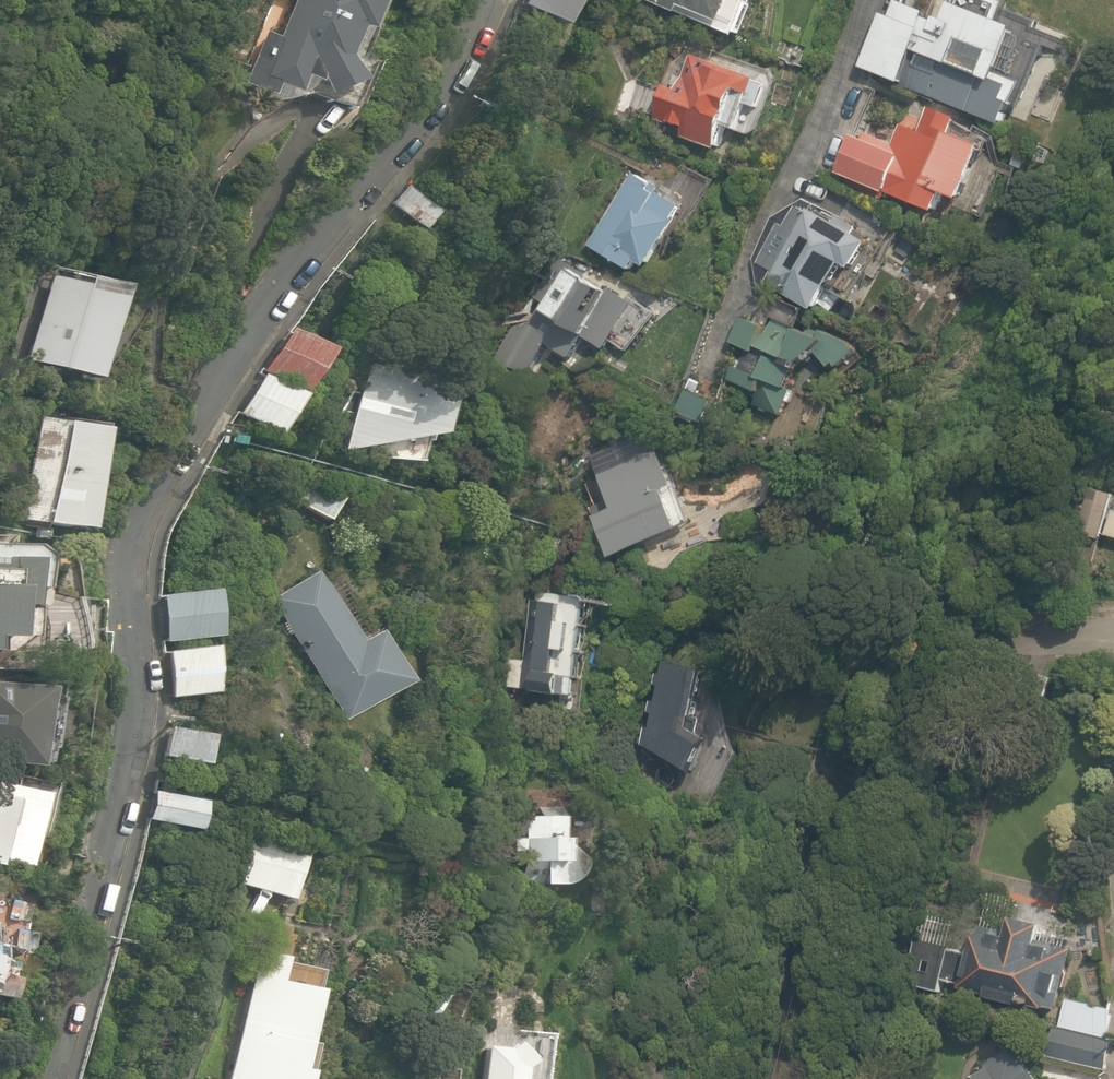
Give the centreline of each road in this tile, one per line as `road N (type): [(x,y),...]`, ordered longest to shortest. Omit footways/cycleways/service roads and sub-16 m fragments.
road 1 (residential): [(496,0),(397,152),(289,278),(134,524),(132,753),(43,1078)]
road 2 (residential): [(710,356),(867,0)]

